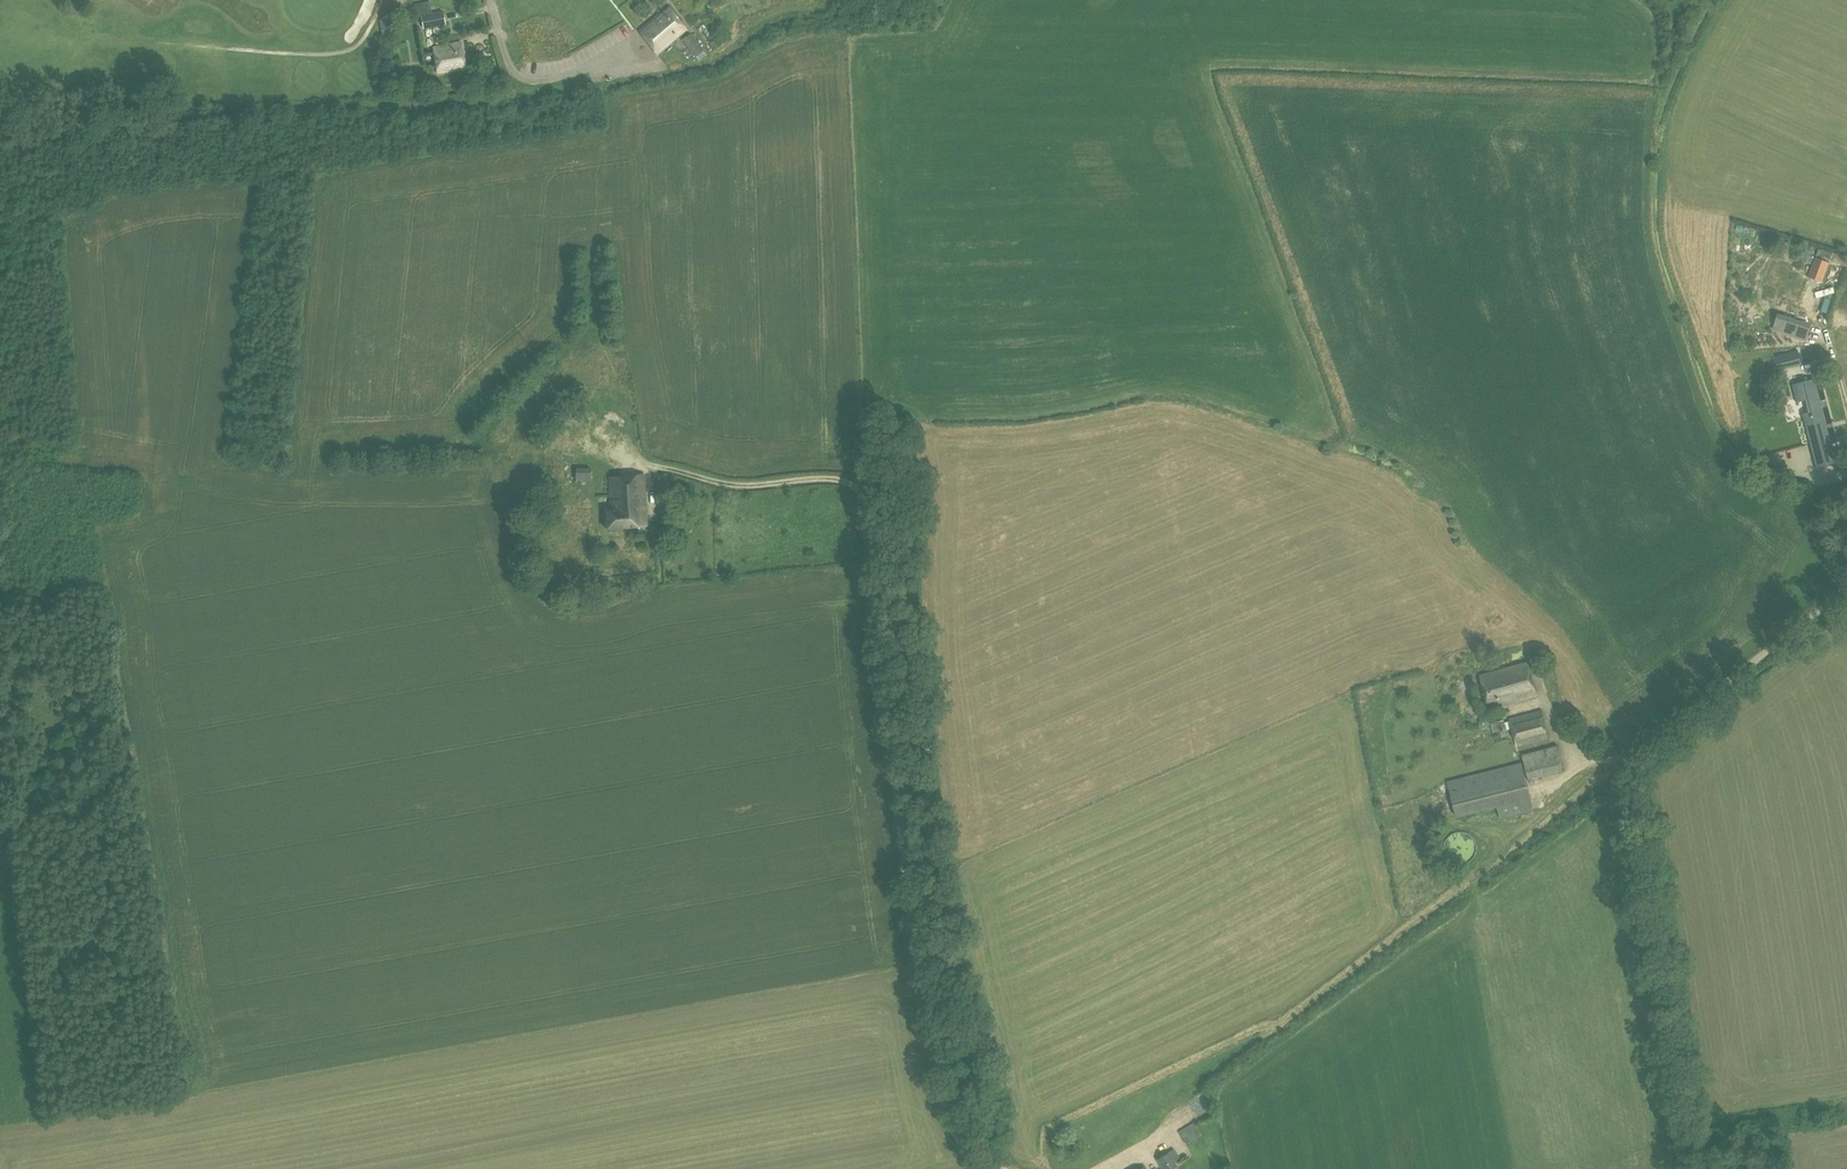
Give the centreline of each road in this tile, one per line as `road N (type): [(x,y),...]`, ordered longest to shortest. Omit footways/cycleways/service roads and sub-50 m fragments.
road 1 (track): [(1002,1168),(957,1137),(938,1097),(865,492),(831,479),(713,482),(574,438)]
road 2 (track): [(1050,1168),(1043,1142),(1055,1124),(1254,1028),(1276,1025),(1620,761)]
road 3 (track): [(1846,586),(1620,761),(1695,1168)]

